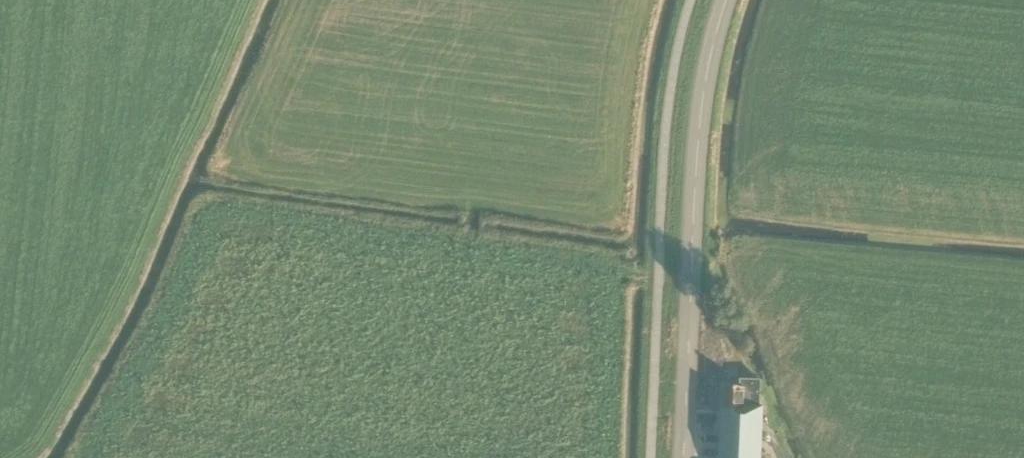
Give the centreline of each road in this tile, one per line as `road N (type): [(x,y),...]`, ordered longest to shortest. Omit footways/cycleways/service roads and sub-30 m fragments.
road 1 (secondary): [(683,457),(706,98),(731,0)]

